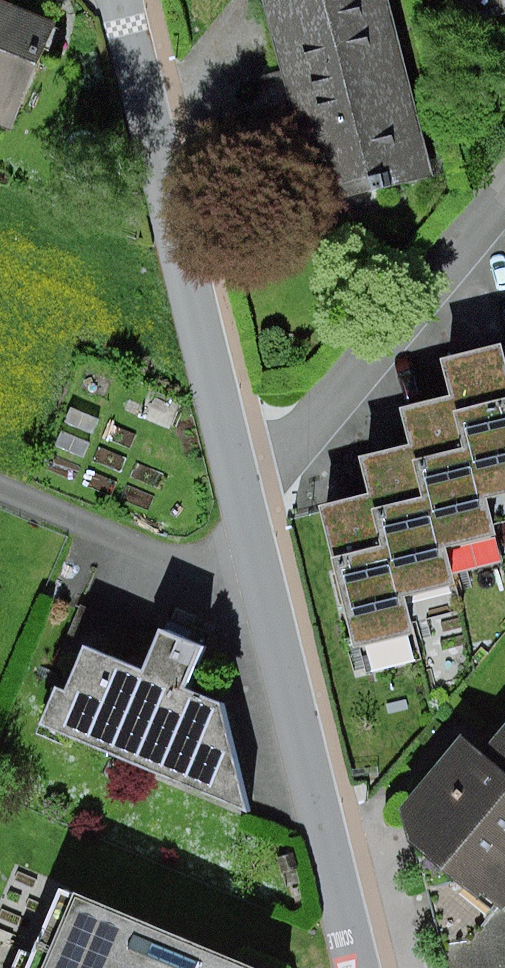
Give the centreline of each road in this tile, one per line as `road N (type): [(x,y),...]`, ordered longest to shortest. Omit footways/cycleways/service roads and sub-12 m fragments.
road 1 (residential): [(358,967),(245,483),(118,0)]

